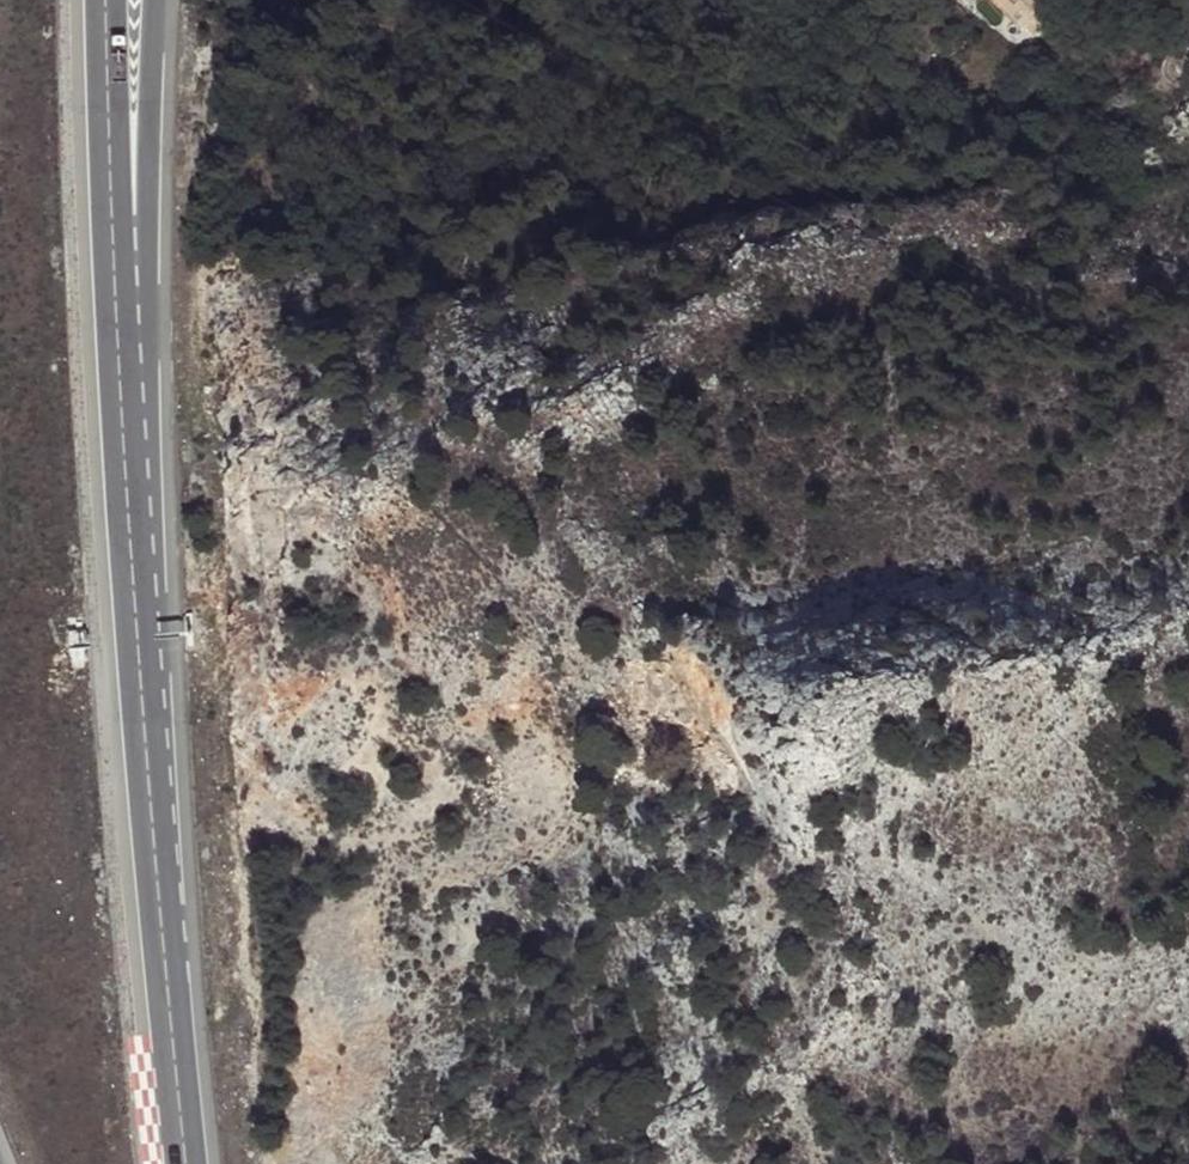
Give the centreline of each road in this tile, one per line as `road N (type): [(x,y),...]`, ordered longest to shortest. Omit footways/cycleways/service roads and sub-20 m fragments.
road 1 (motorway): [(134,611),(105,0)]
road 2 (motorway): [(134,611),(154,0)]
road 3 (motorway): [(186,1163),(134,611)]

